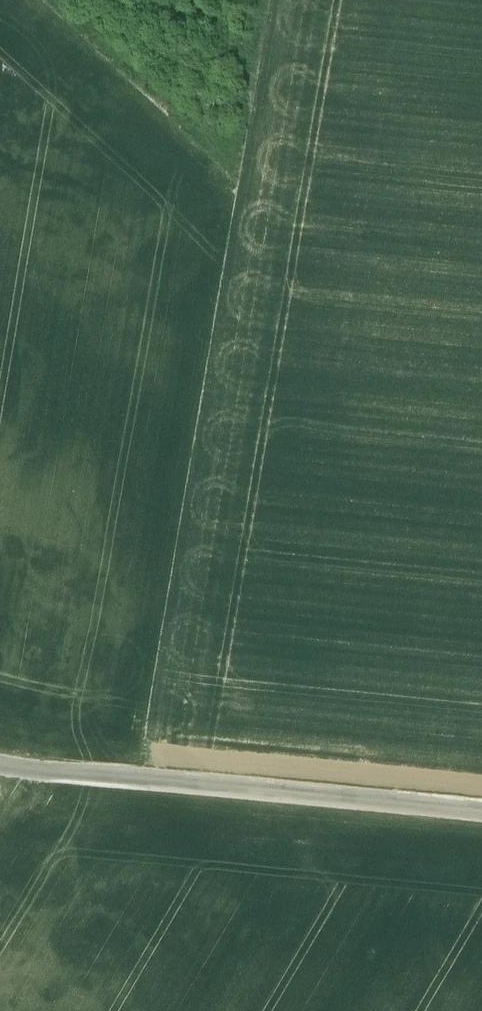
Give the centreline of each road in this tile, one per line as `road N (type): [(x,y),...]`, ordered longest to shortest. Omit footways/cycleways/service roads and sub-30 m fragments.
road 1 (unclassified): [(481,811),(0,764)]

